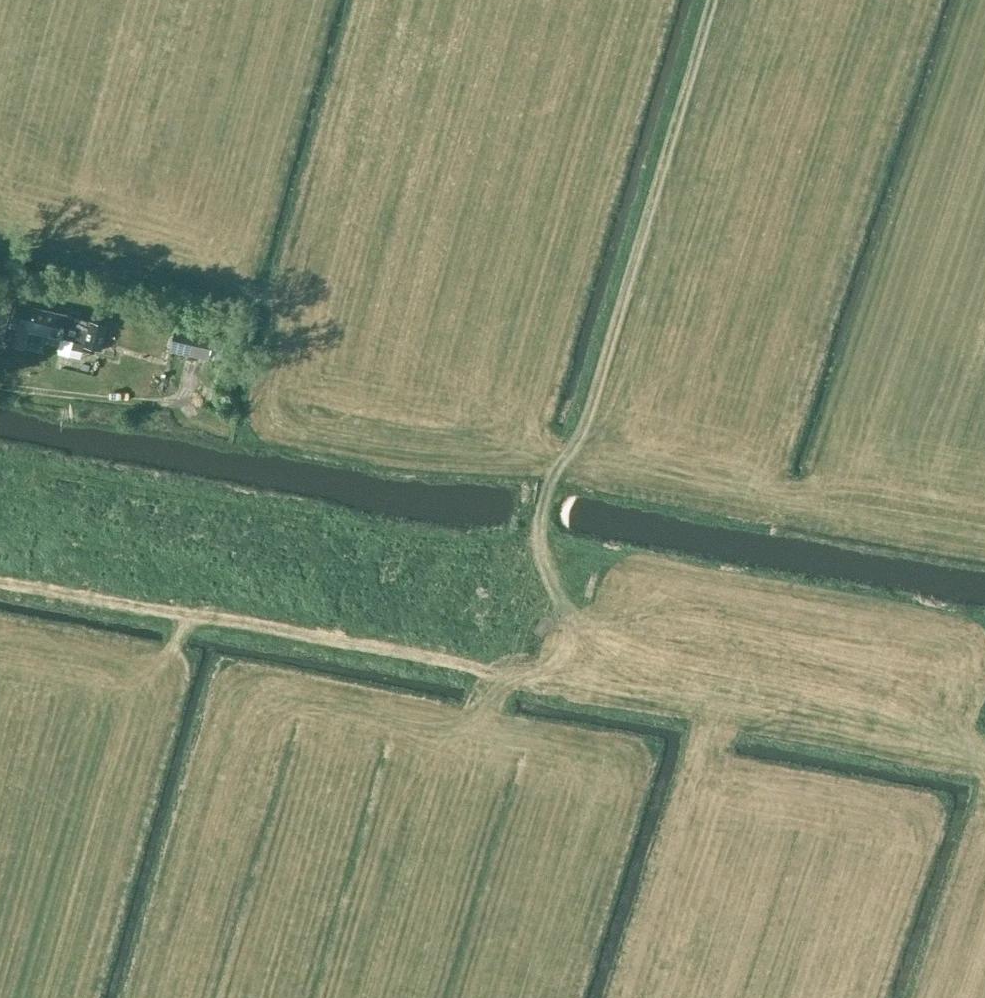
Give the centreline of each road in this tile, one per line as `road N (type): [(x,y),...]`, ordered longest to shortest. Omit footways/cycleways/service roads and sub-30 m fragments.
road 1 (track): [(0,386),(149,403),(178,399),(192,374)]

